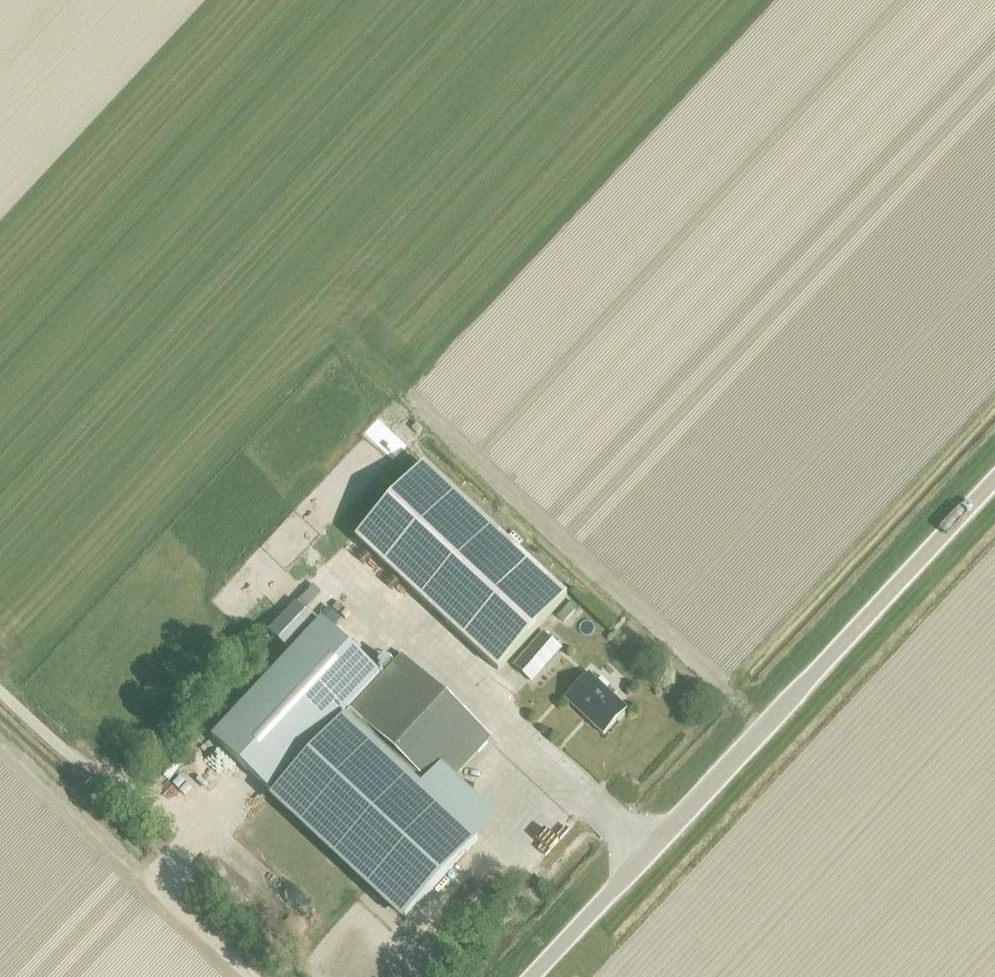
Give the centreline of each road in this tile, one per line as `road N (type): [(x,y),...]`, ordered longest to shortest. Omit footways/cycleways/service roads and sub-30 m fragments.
road 1 (unclassified): [(529,976),(994,477)]

